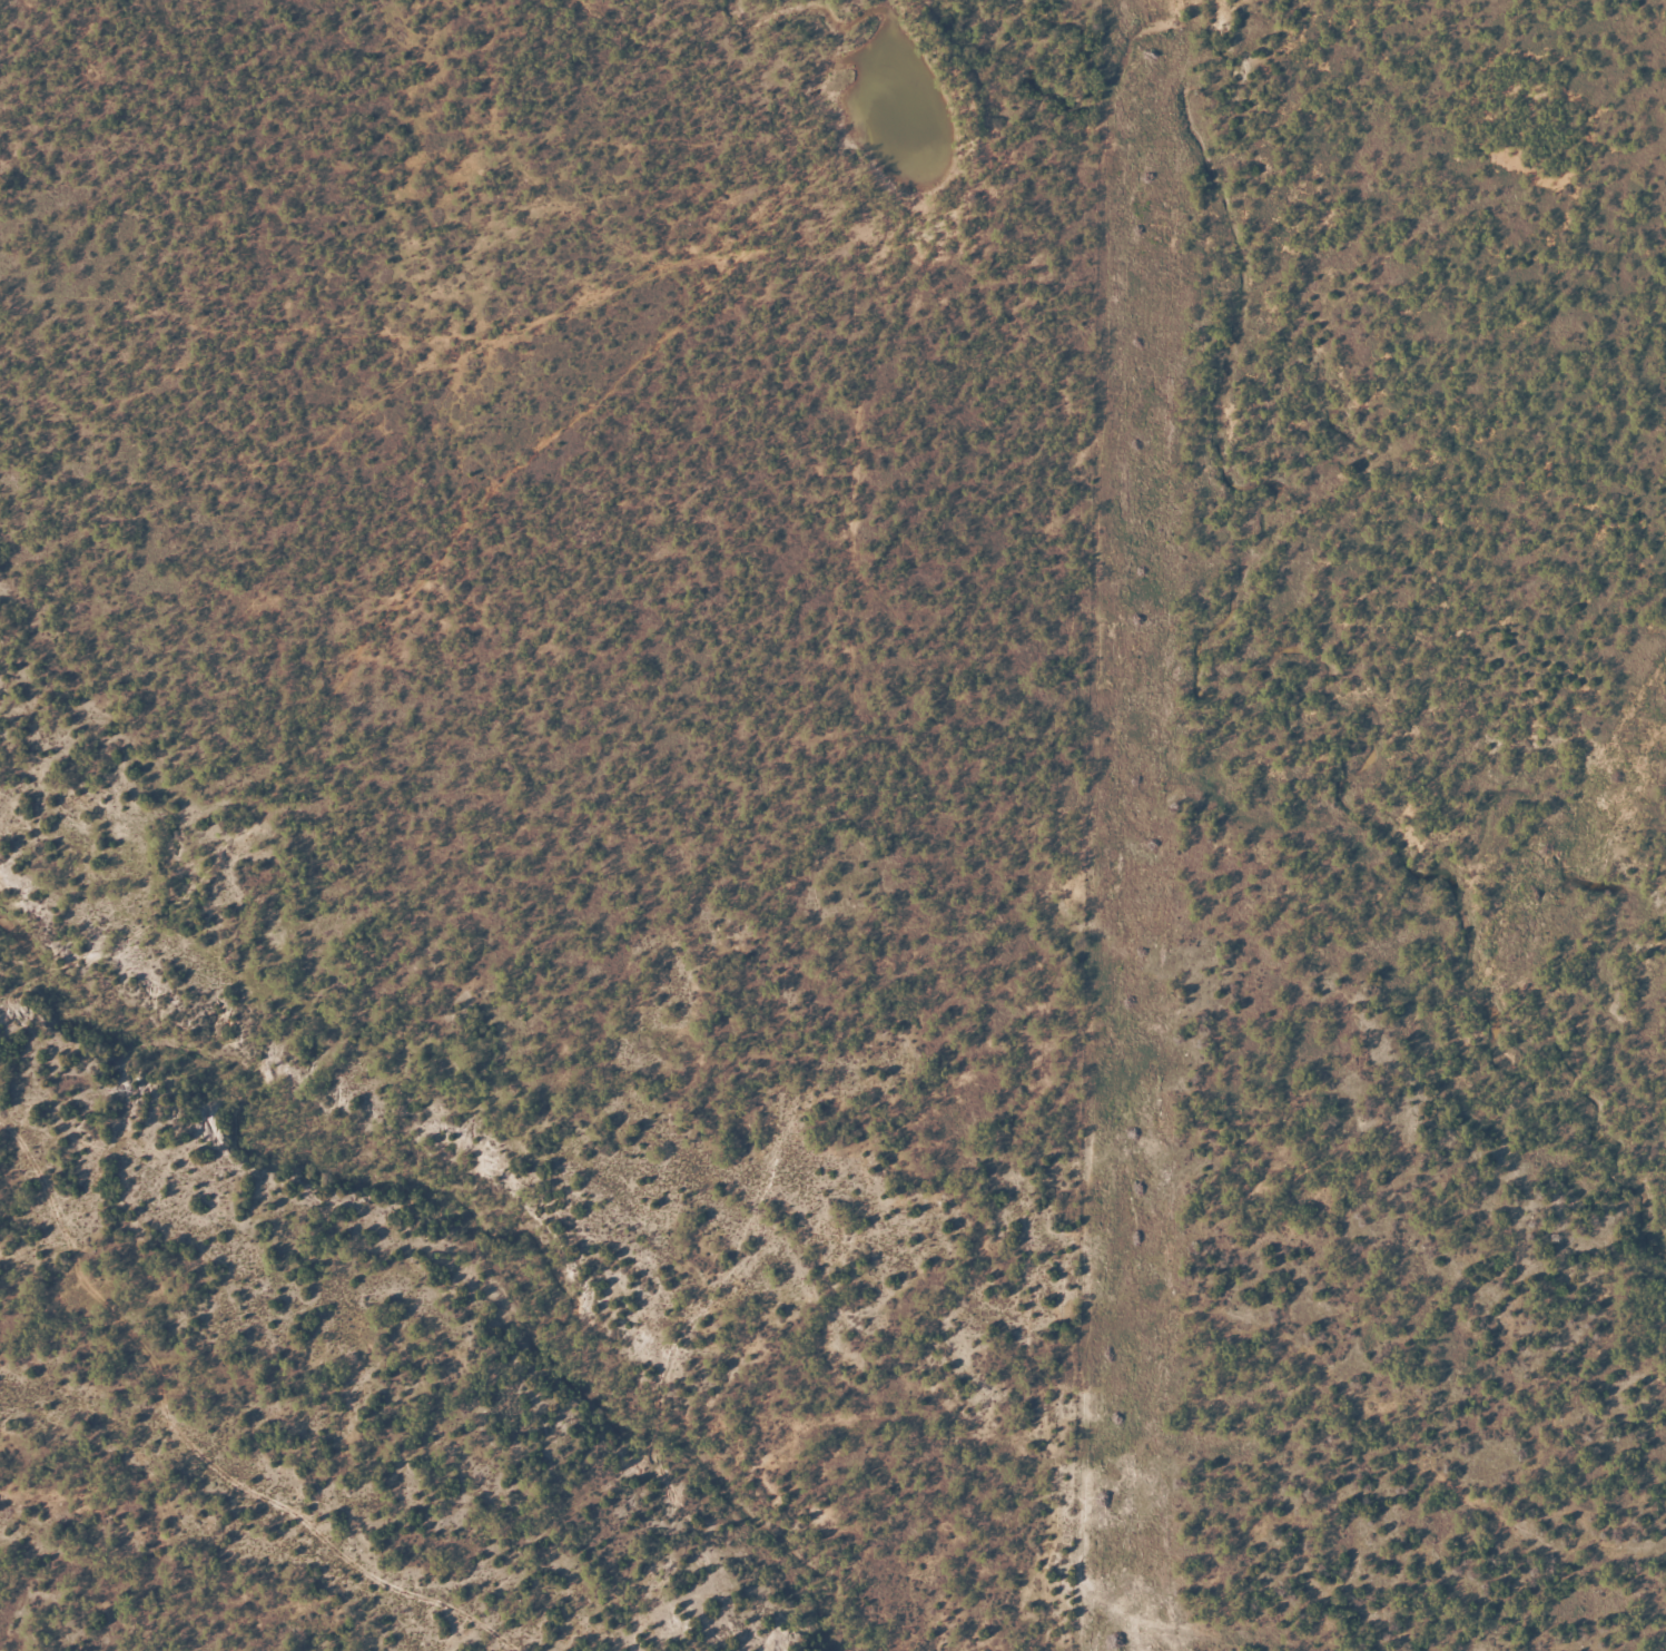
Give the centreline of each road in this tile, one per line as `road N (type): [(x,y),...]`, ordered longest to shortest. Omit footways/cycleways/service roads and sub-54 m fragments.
road 1 (residential): [(0,508),(75,596),(158,641),(254,636),(321,591),(359,511),(454,415),(594,358),(628,320),(628,235),(462,65),(416,0)]

